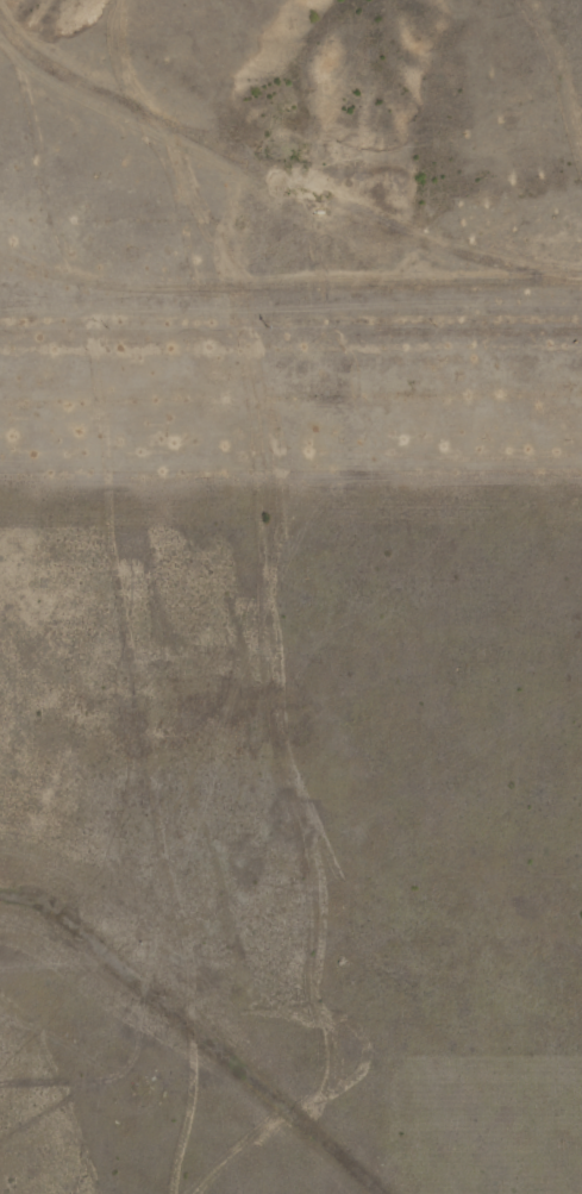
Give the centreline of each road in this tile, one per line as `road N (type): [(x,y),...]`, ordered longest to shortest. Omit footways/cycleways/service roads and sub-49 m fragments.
road 1 (residential): [(42,0),(232,149),(421,211),(581,237)]

